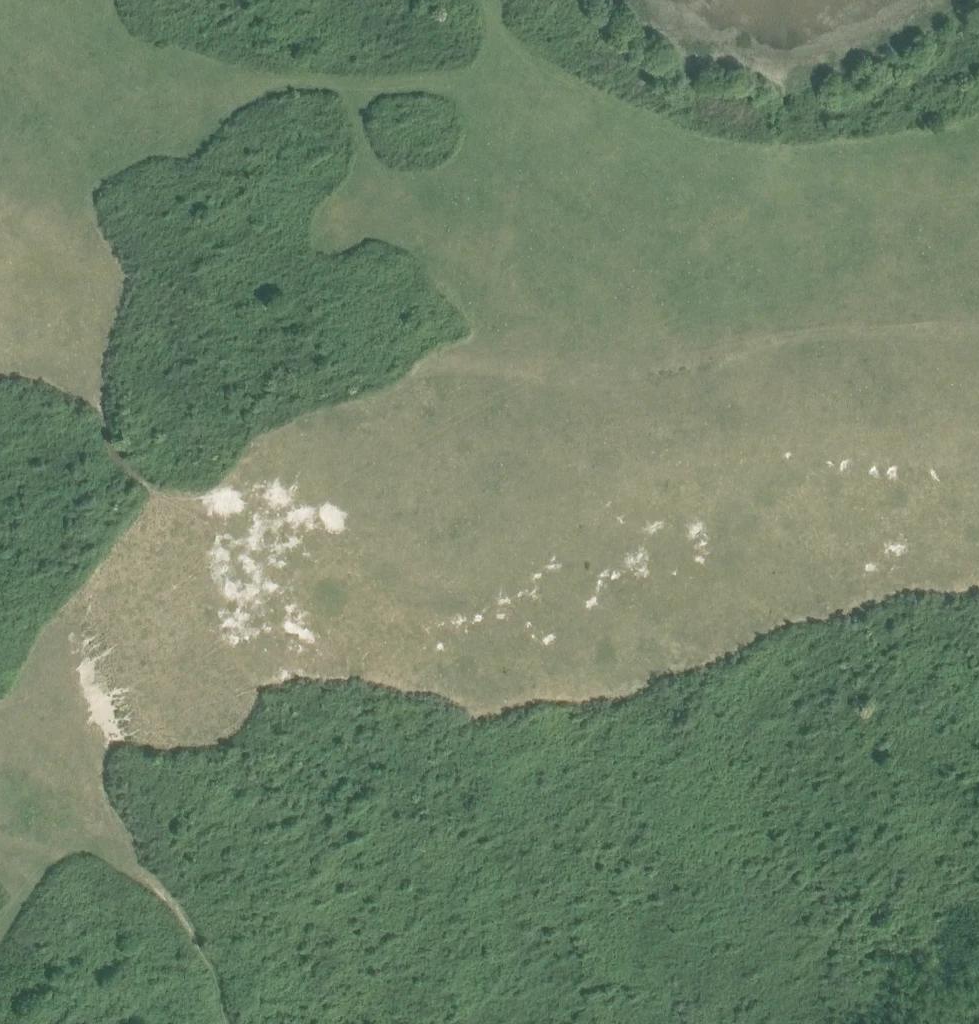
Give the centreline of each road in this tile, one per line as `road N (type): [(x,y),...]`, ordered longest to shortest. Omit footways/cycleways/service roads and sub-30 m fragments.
road 1 (track): [(978,277),(799,282),(417,432),(0,722)]

